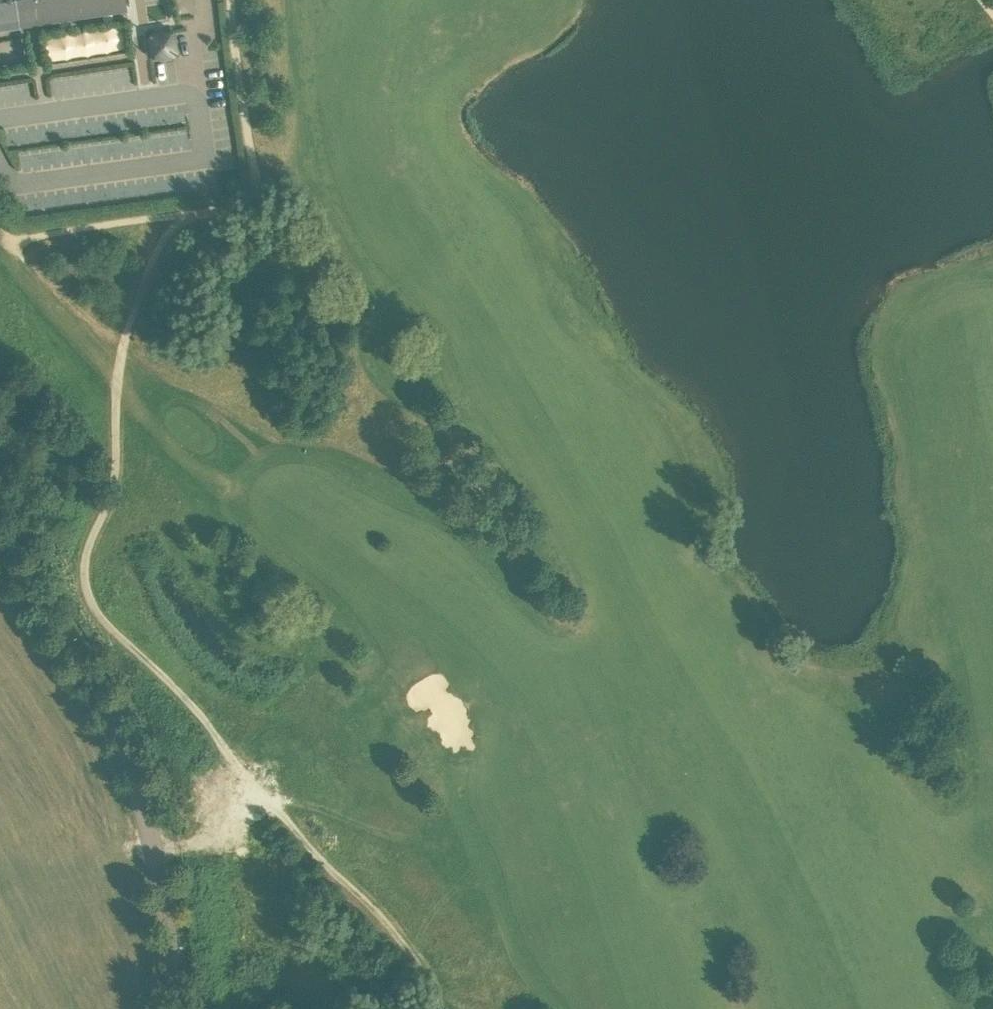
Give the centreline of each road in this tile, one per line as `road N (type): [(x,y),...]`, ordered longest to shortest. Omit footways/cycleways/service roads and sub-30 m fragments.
road 1 (unclassified): [(174,1008),(164,892),(136,785),(92,680),(0,550)]

